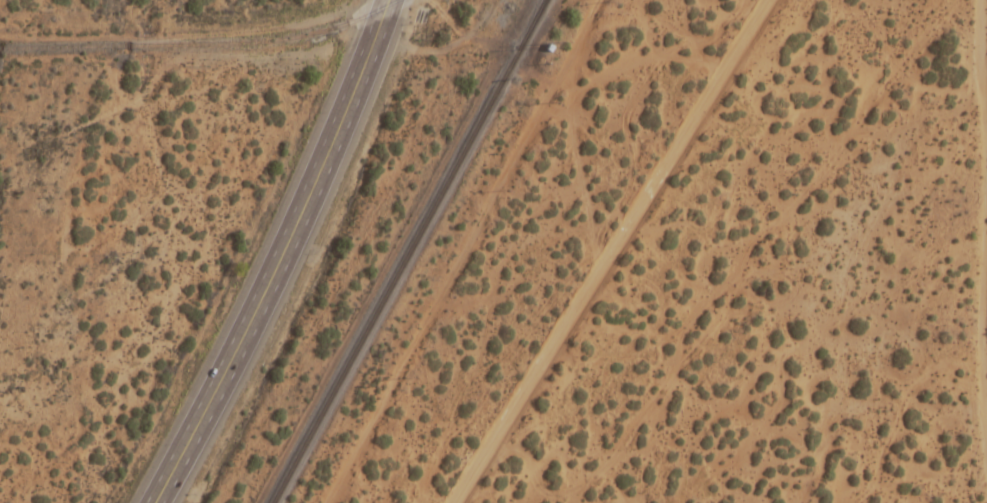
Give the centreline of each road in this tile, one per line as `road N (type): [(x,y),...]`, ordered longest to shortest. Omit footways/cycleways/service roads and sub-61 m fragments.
road 1 (track): [(508,502),(787,0)]
road 2 (trunk): [(388,0),(272,276),(152,502)]
road 3 (track): [(986,495),(960,315),(965,57),(980,0)]

